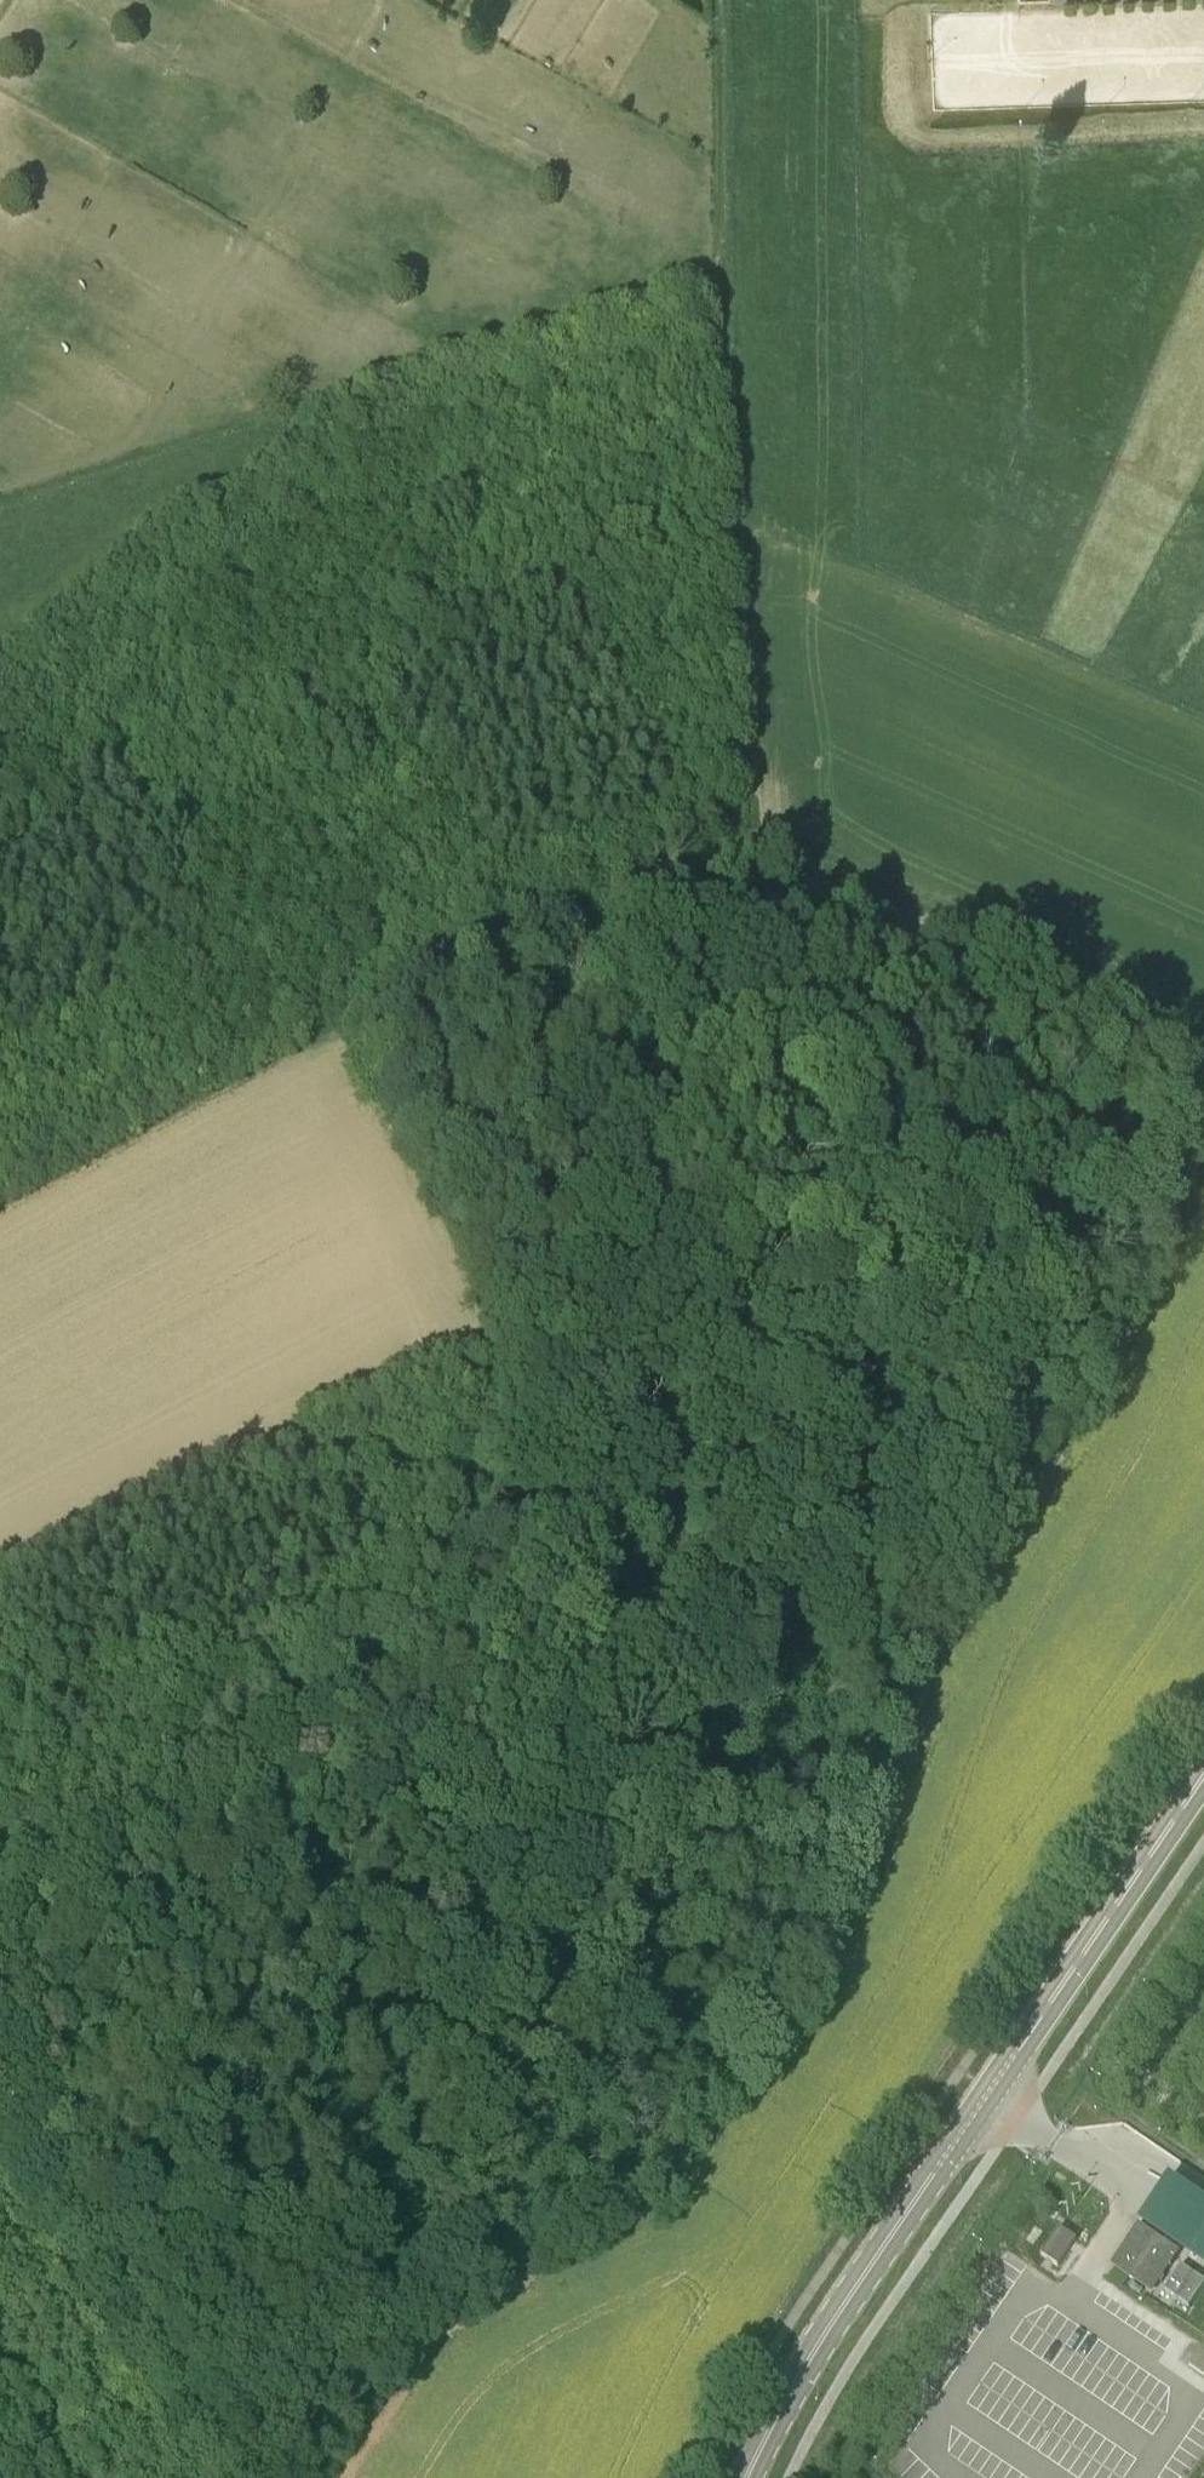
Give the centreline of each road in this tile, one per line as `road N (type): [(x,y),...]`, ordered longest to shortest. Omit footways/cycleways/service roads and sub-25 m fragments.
road 1 (tertiary): [(748,2477),(809,2359),(1203,1773)]
road 2 (track): [(0,2069),(253,2477)]

